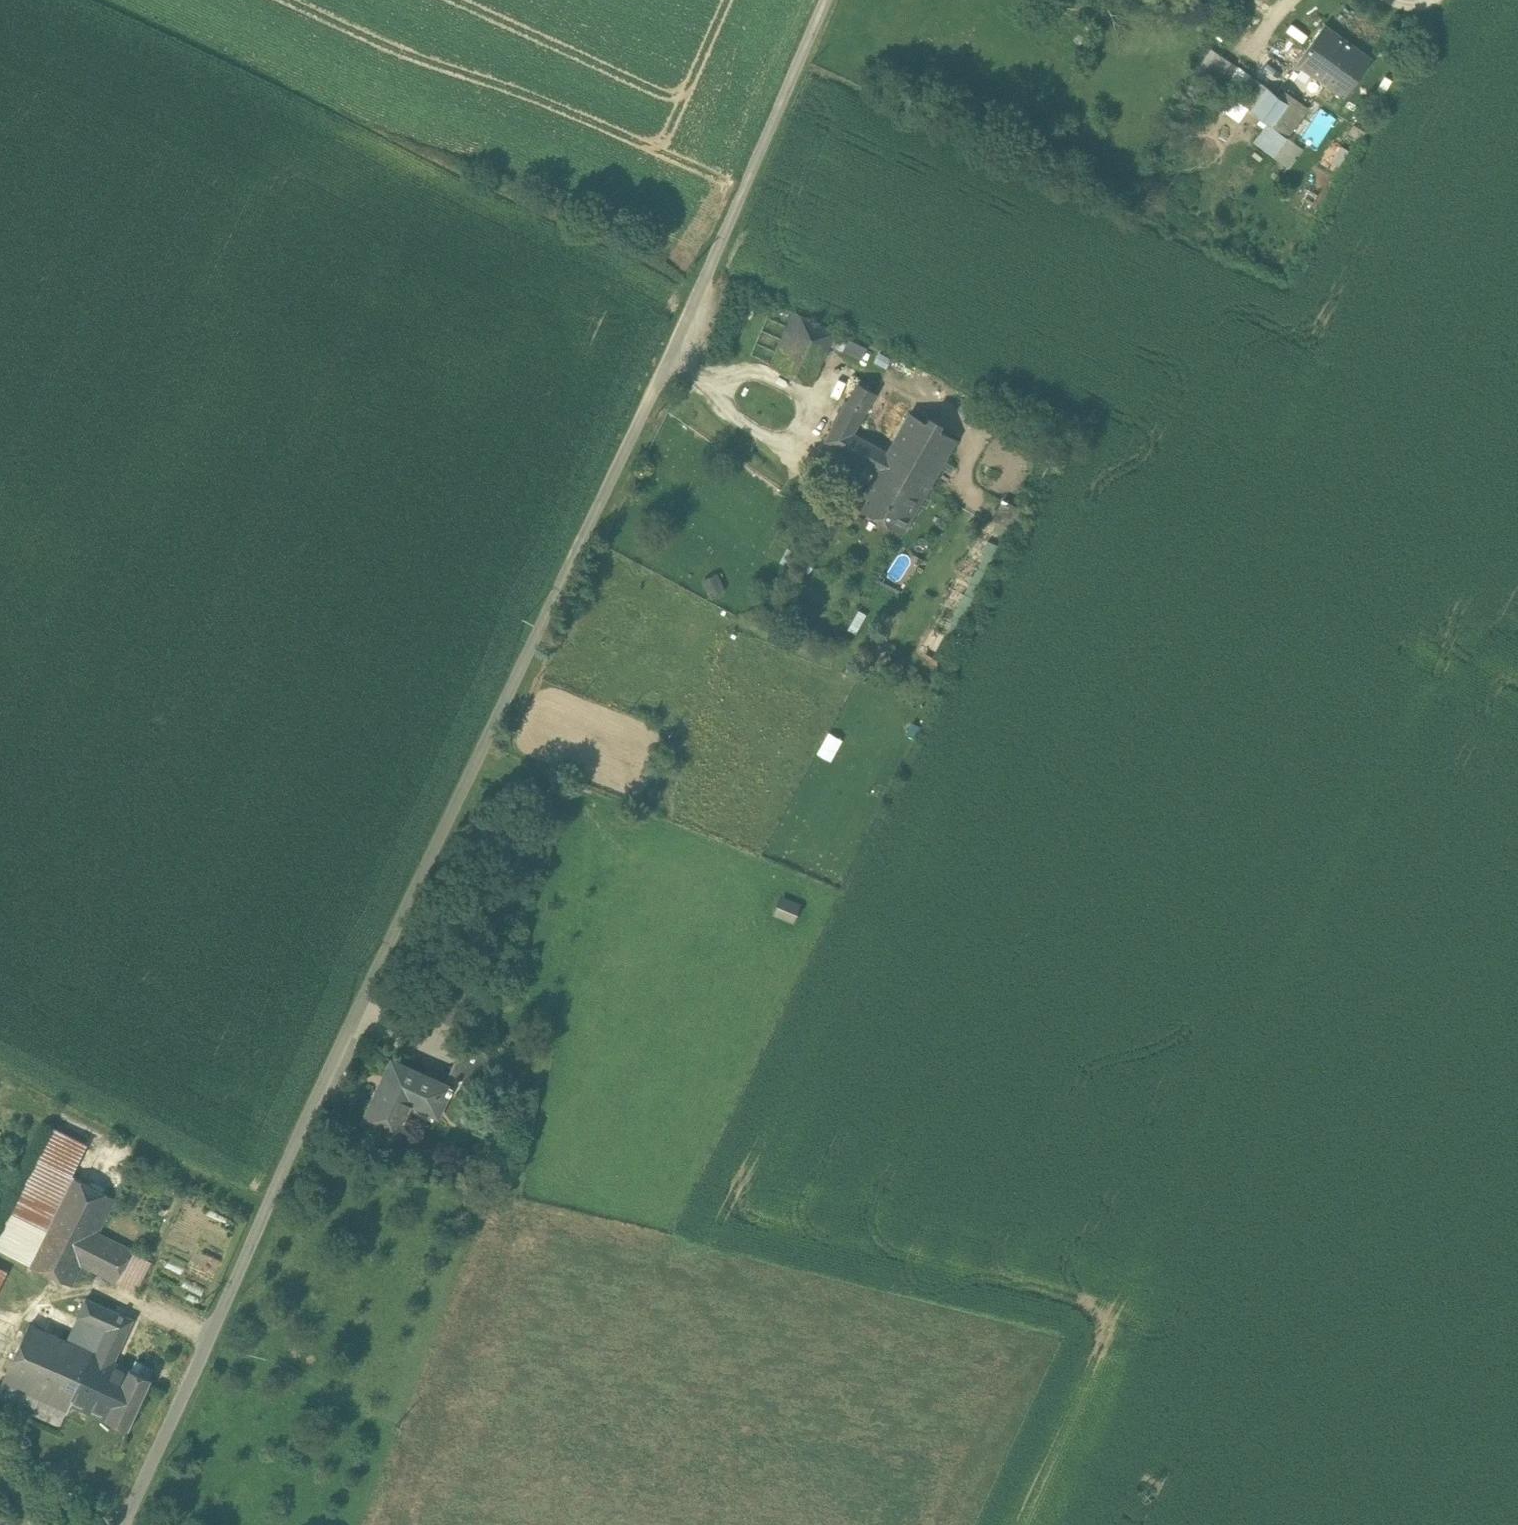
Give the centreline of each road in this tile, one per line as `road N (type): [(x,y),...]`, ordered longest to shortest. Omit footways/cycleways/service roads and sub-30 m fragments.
road 1 (track): [(121,1524),(822,0)]

